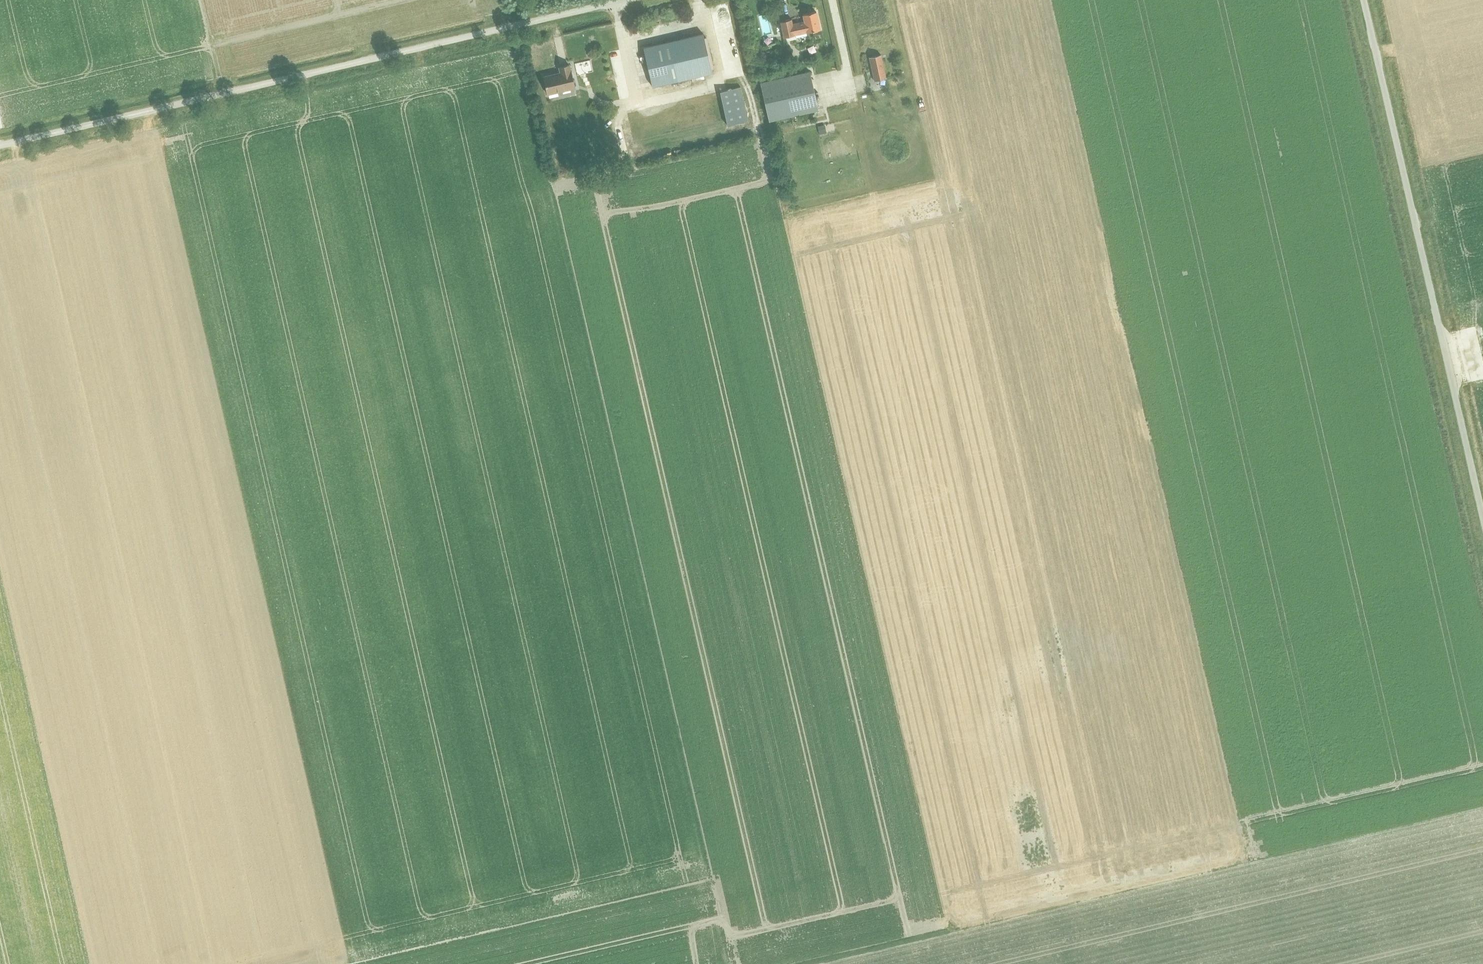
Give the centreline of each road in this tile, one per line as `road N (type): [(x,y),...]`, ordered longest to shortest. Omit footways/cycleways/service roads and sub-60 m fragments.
road 1 (unclassified): [(0,144),(623,0)]
road 2 (unclassified): [(1482,517),(1364,0)]

